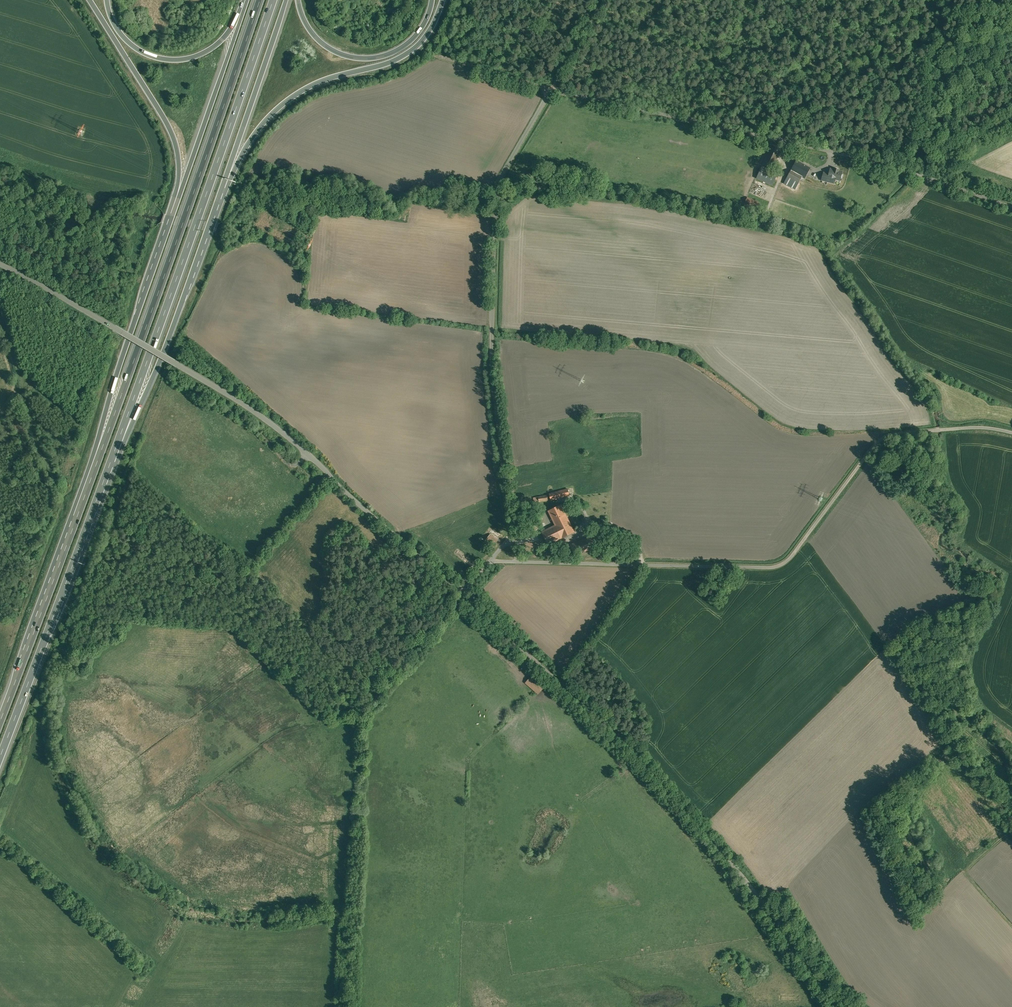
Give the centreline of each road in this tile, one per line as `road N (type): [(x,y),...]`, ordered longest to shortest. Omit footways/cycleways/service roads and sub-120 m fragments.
road 1 (unclassified): [(510,538),(491,315),(496,191),(554,87),(870,158),(1011,205)]
road 2 (unclassified): [(461,593),(253,409),(0,265)]
road 3 (residential): [(839,1006),(712,839),(588,703),(461,593)]
road 4 (unclassified): [(521,561),(772,565),(791,553),(888,436),(1011,430)]
road 5 (motorway): [(260,0),(102,449)]
road 6 (motorway): [(118,443),(273,0)]
road 7 (motorway): [(0,757),(118,443)]
road 8 (motorway): [(223,187),(278,107),(324,80),(409,53),(443,0)]
road 9 (motorway): [(102,449),(0,722)]
road 10 (motorway): [(118,443),(158,366),(223,187)]
road 11 (motorway): [(181,190),(116,374),(102,449)]
road 12 (motorway): [(89,0),(175,138),(181,190)]
road 13 (motorway): [(223,187),(286,0)]
road 14 (motorway): [(432,0),(413,38),(363,59),(320,42),(298,0)]
road 15 (motorway): [(241,19),(181,190)]
road 16 (motorway): [(241,19),(208,51),(169,60),(125,39),(107,0)]

